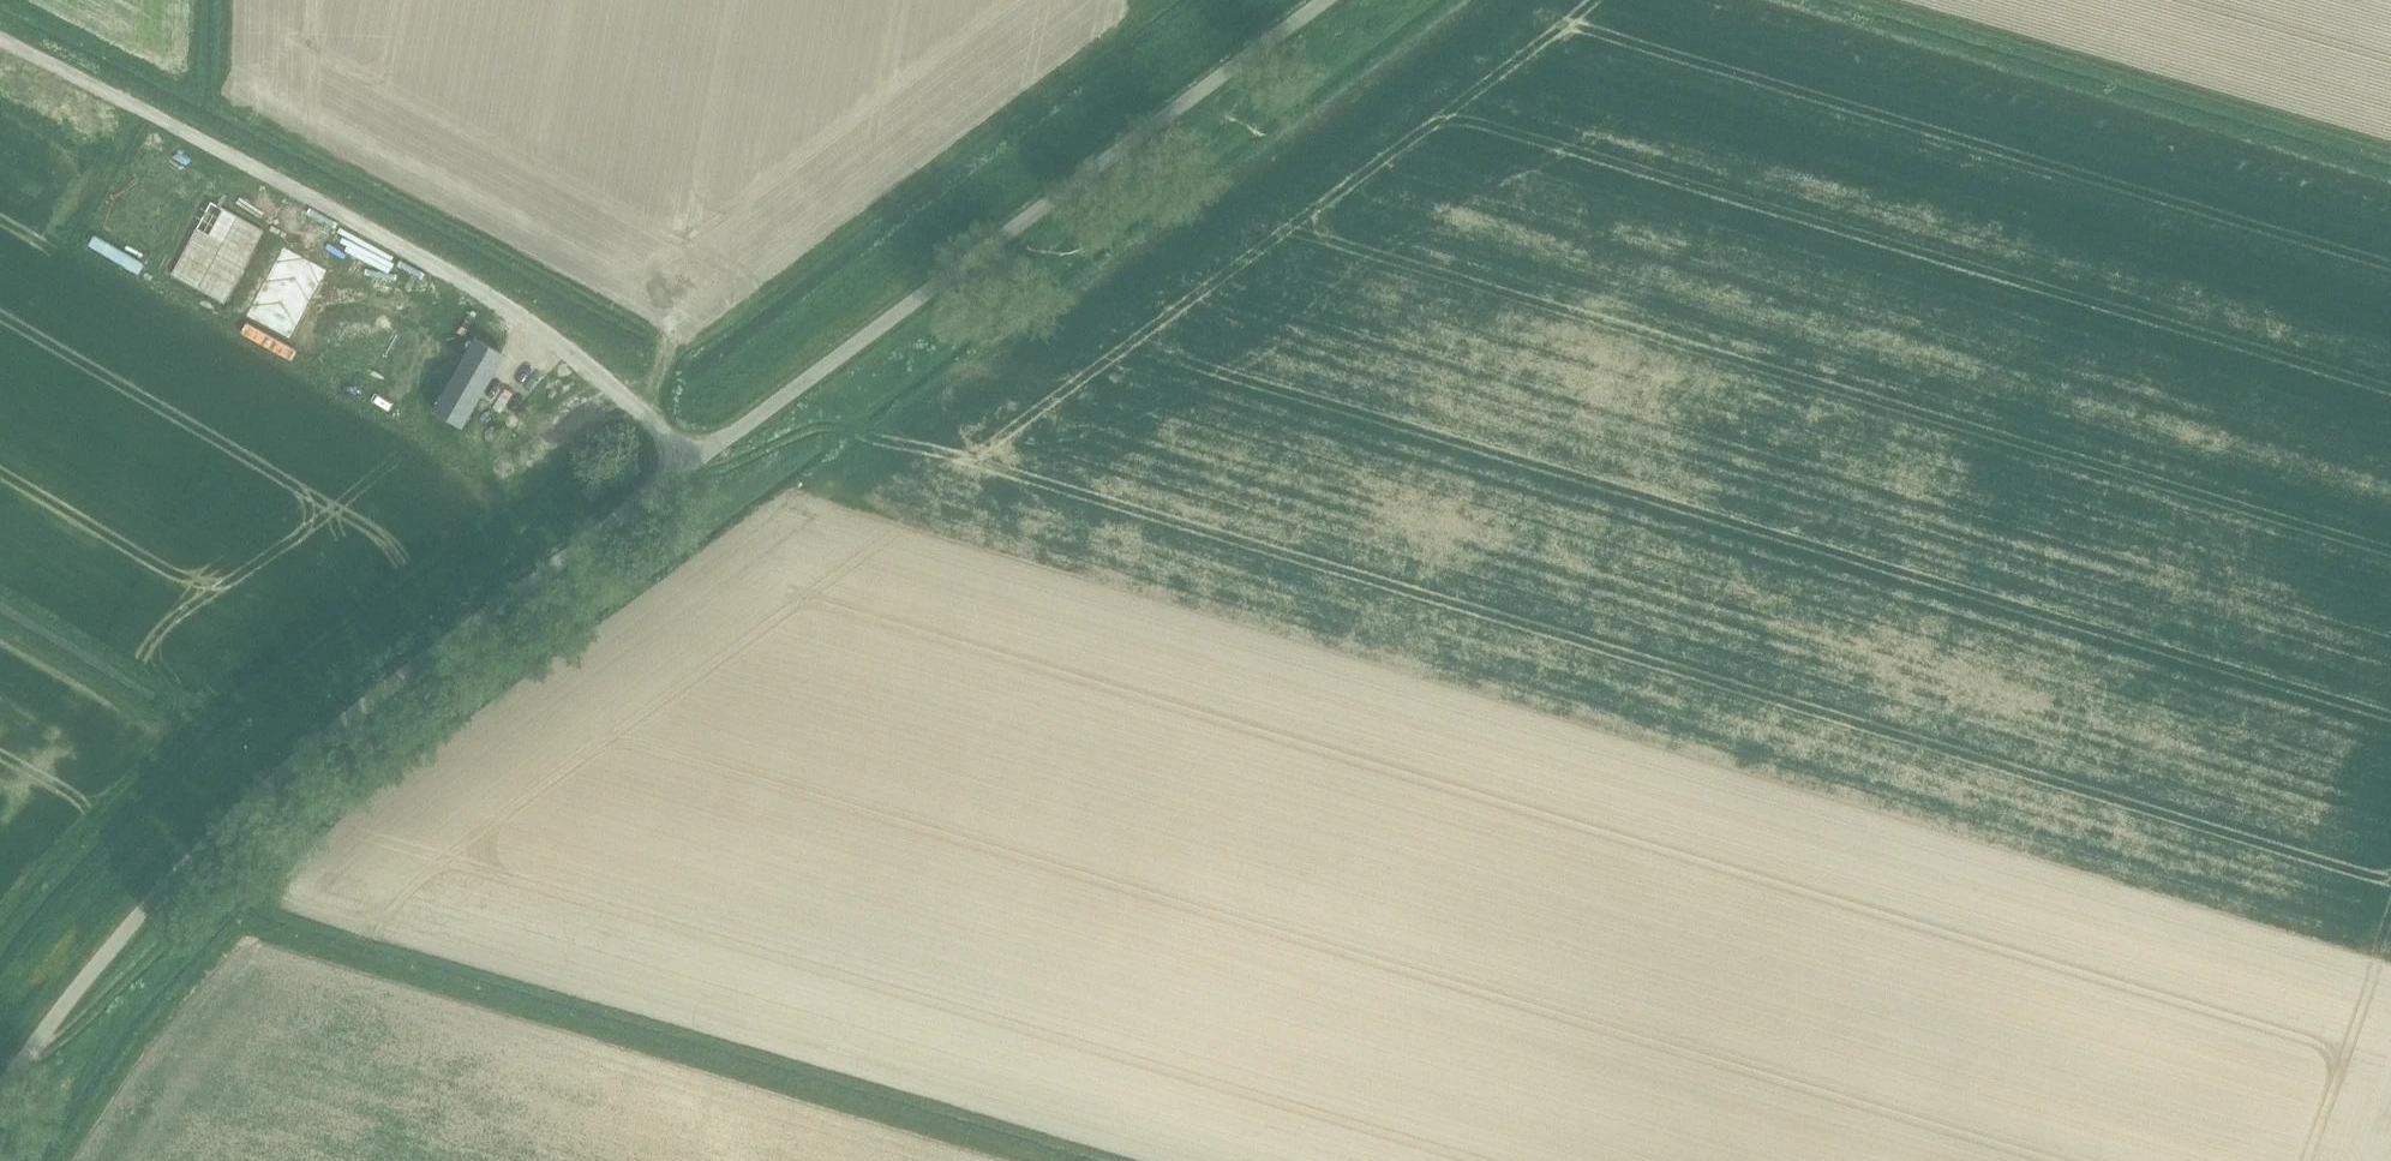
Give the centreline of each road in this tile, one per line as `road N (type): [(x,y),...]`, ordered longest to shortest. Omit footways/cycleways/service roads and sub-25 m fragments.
road 1 (unclassified): [(0,1093),(113,945),(298,757),(684,467)]
road 2 (unclassified): [(0,46),(511,311),(684,467)]
road 3 (unclassified): [(684,467),(1328,0)]

